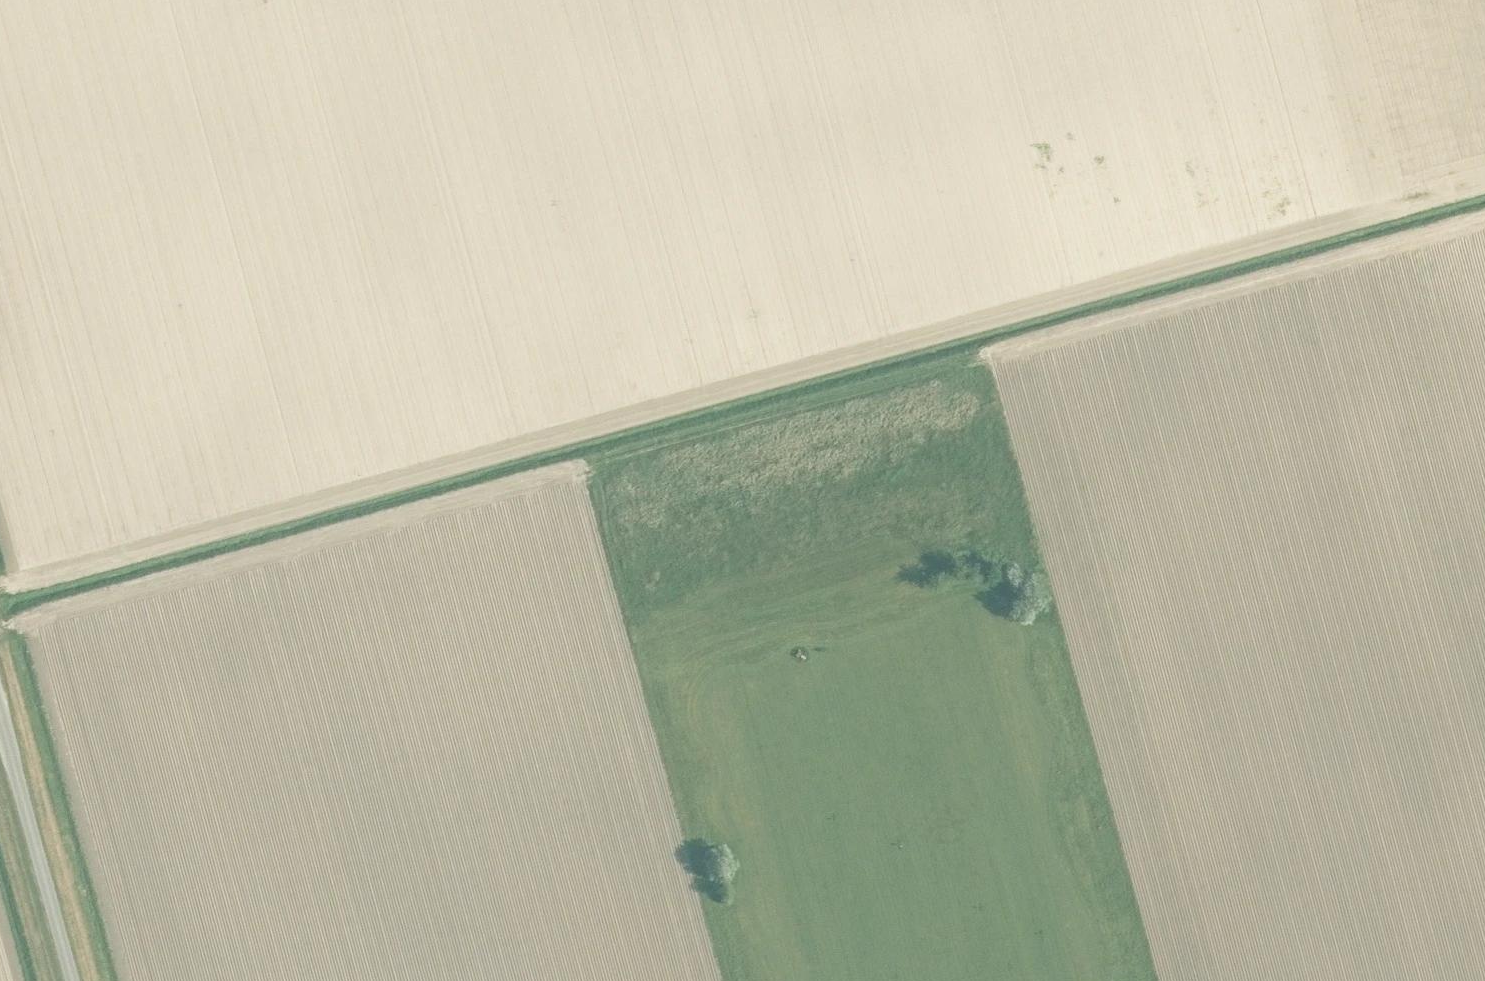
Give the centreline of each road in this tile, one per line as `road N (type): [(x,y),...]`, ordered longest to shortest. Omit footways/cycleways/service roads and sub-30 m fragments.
road 1 (unclassified): [(63,980),(0,745)]

